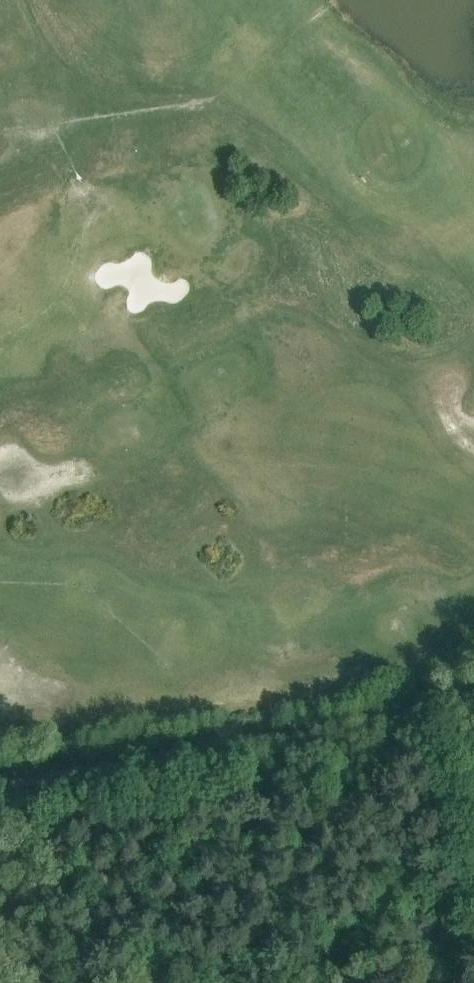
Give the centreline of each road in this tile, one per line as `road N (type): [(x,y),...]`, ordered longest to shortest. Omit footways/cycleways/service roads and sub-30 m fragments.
road 1 (track): [(0,797),(473,713)]

